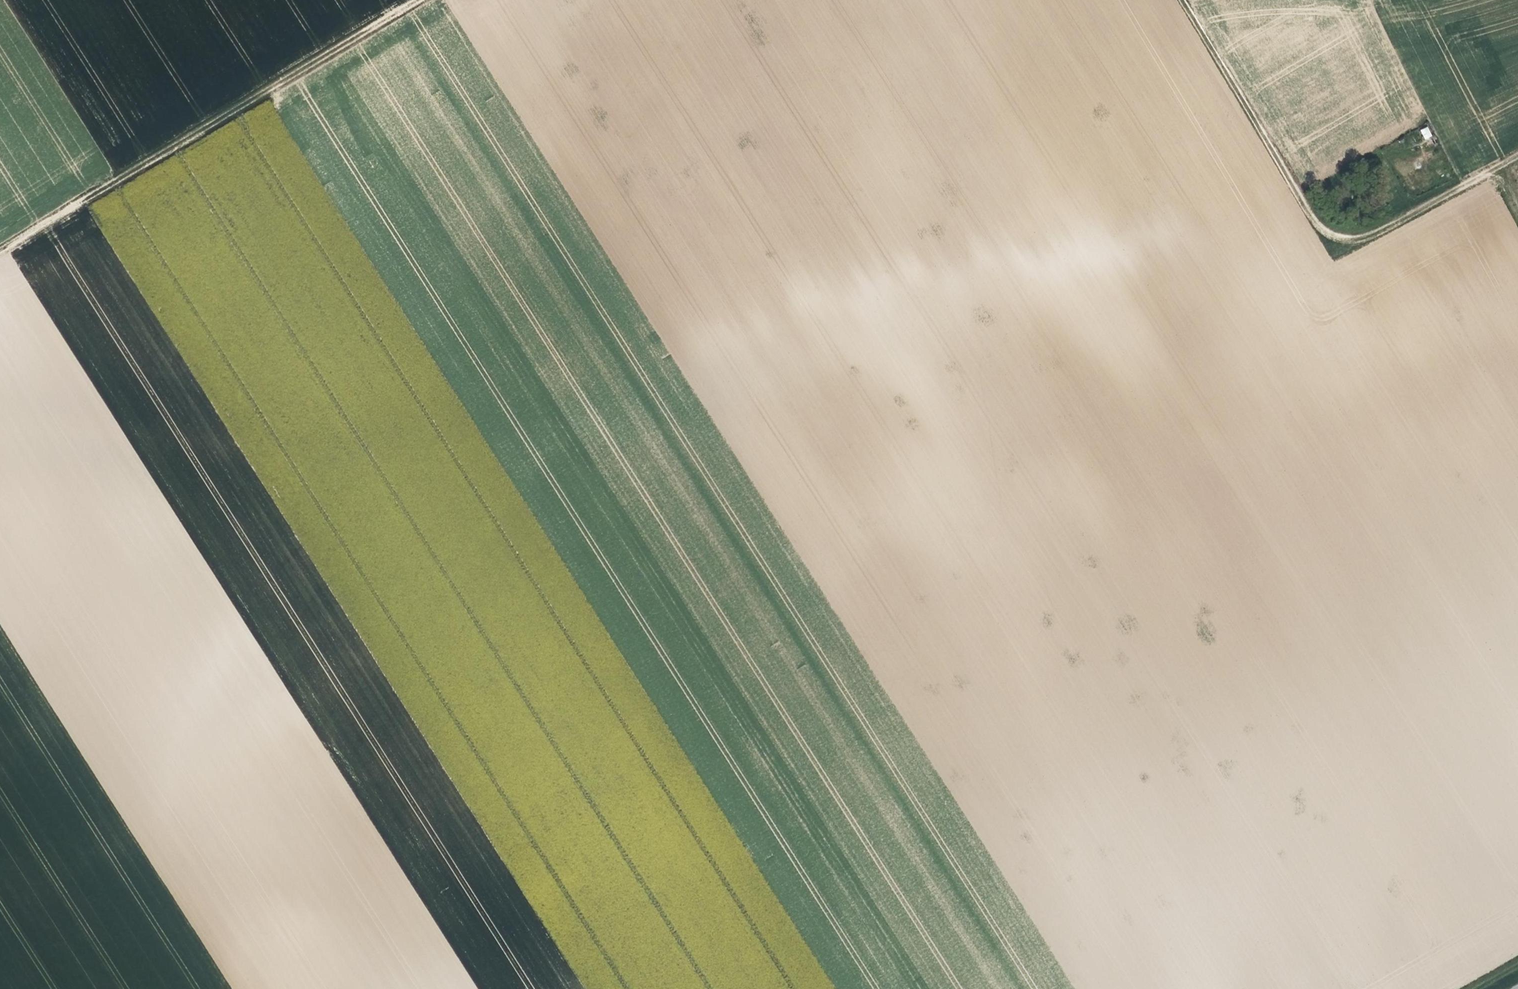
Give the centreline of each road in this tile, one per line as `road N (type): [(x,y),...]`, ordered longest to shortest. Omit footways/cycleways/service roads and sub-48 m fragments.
road 1 (track): [(1187,0),(1313,215),(1352,242),(1497,170),(1517,210)]
road 2 (track): [(422,0),(0,255)]

